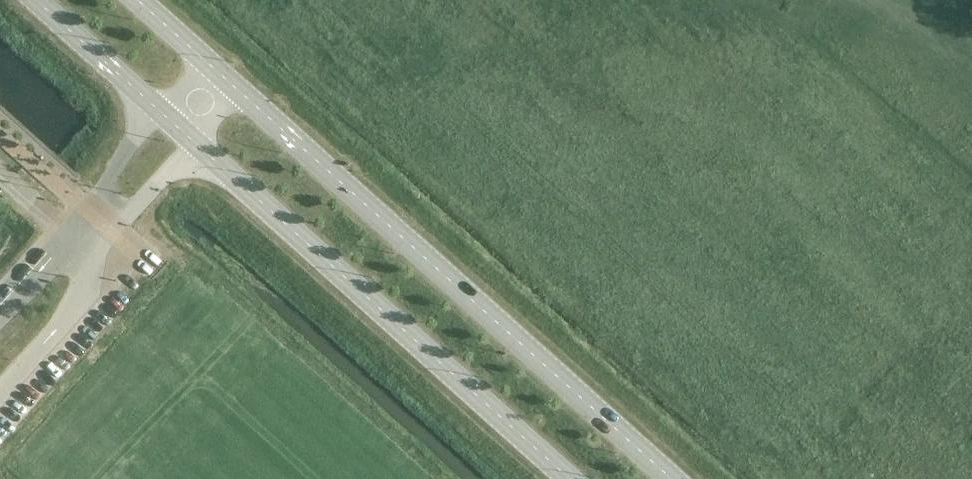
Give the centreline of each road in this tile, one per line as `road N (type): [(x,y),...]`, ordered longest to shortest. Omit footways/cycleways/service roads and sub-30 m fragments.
road 1 (secondary): [(675,478),(243,93)]
road 2 (secondary): [(200,138),(576,478)]
road 3 (unclassified): [(0,388),(61,323),(113,234),(200,138)]
road 4 (unclassified): [(160,103),(86,212),(0,306)]
road 5 (secondary): [(44,0),(160,103)]

